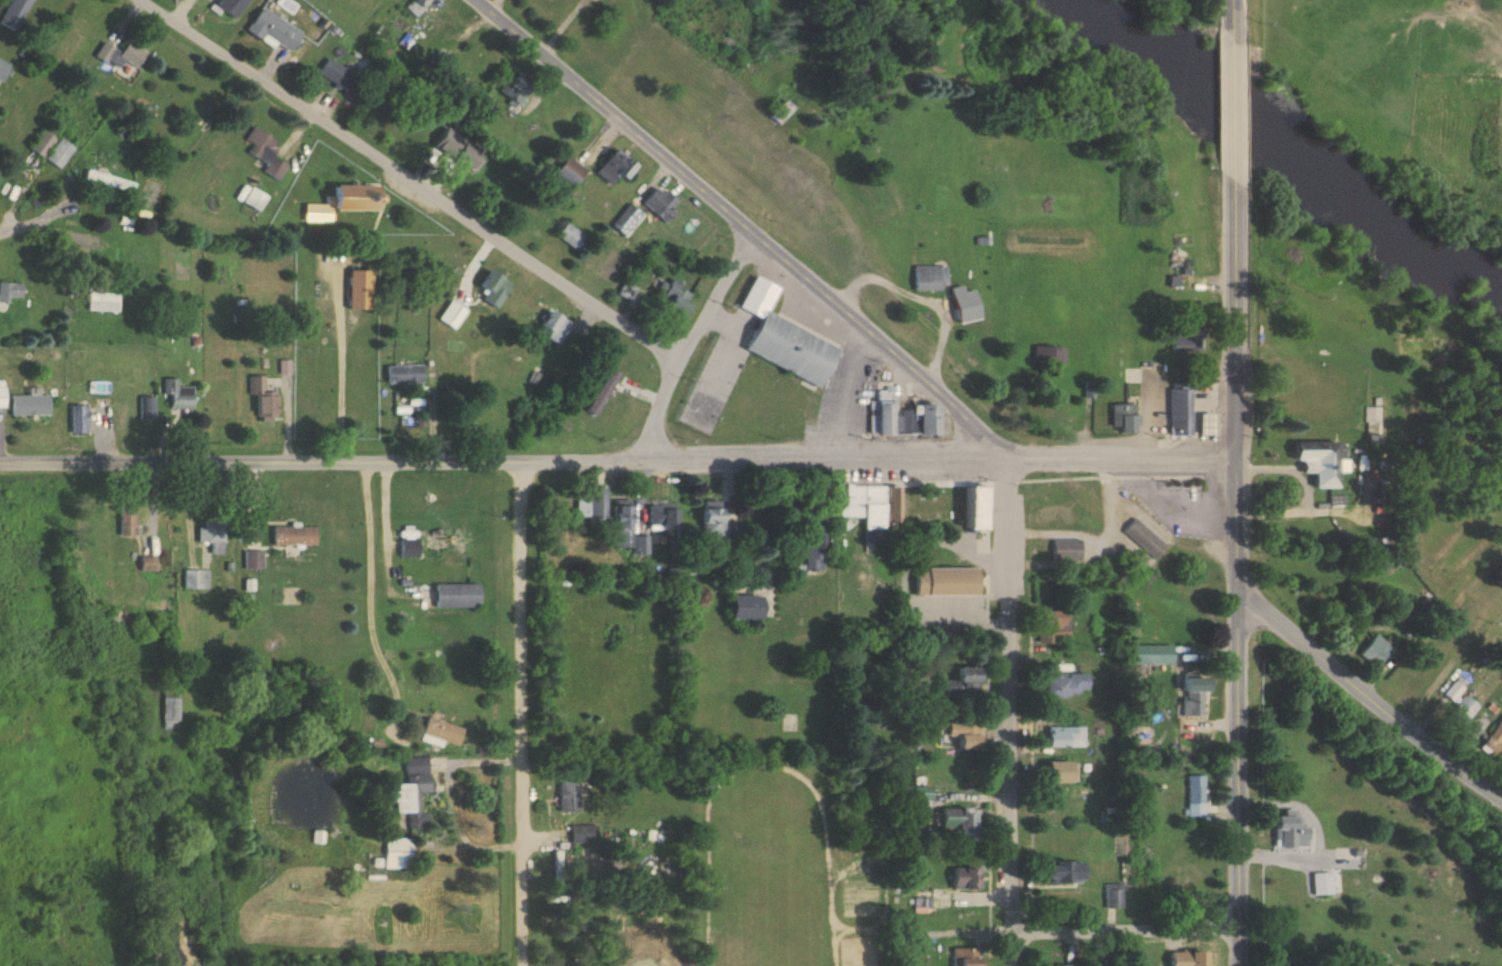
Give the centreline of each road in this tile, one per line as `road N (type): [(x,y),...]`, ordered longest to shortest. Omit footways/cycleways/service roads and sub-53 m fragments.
road 1 (tertiary): [(1012,459),(0,463)]
road 2 (tertiary): [(1012,459),(481,0)]
road 3 (residential): [(680,362),(143,0)]
road 4 (residential): [(1012,459),(1013,965)]
road 5 (residential): [(526,463),(525,965)]
road 6 (tertiary): [(1239,592),(1240,965)]
road 7 (secondary): [(1239,592),(1501,797)]
road 8 (tertiary): [(1236,178),(1235,460)]
road 9 (residential): [(755,237),(680,362),(645,463)]
road 10 (residential): [(1241,928),(1013,933)]
road 11 (tertiary): [(1235,460),(1012,459)]
road 12 (tertiary): [(1234,36),(1236,178)]
road 13 (tertiary): [(1235,460),(1239,592)]

